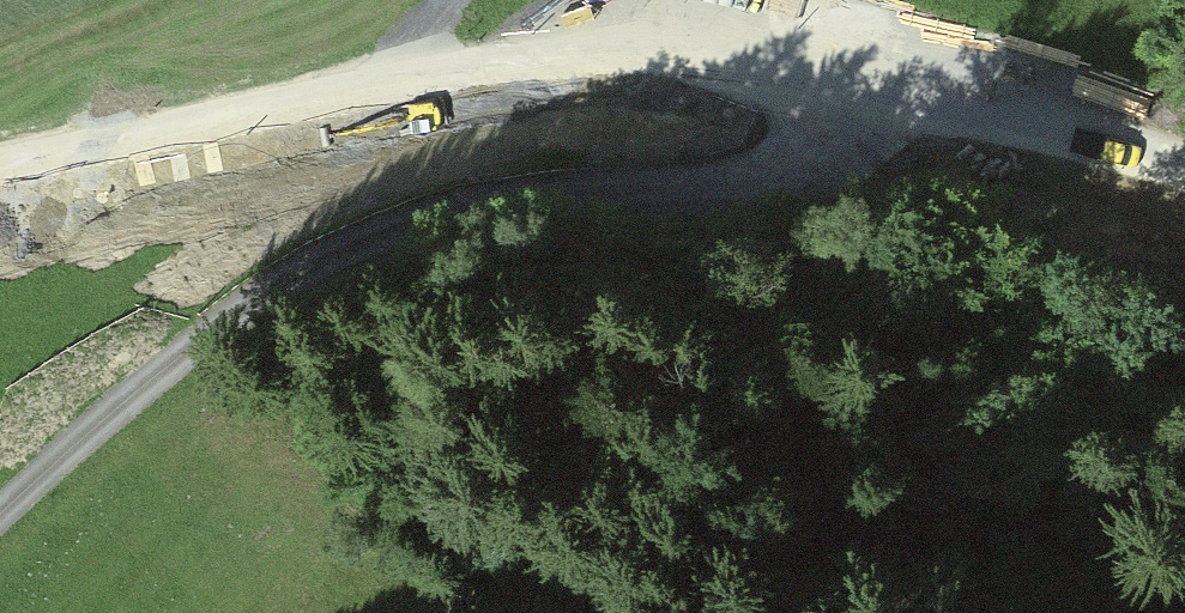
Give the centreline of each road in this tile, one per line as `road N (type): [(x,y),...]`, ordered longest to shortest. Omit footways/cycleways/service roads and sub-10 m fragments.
road 1 (unclassified): [(0,172),(440,86),(792,82),(1184,162)]
road 2 (track): [(0,481),(344,217),(792,82)]

